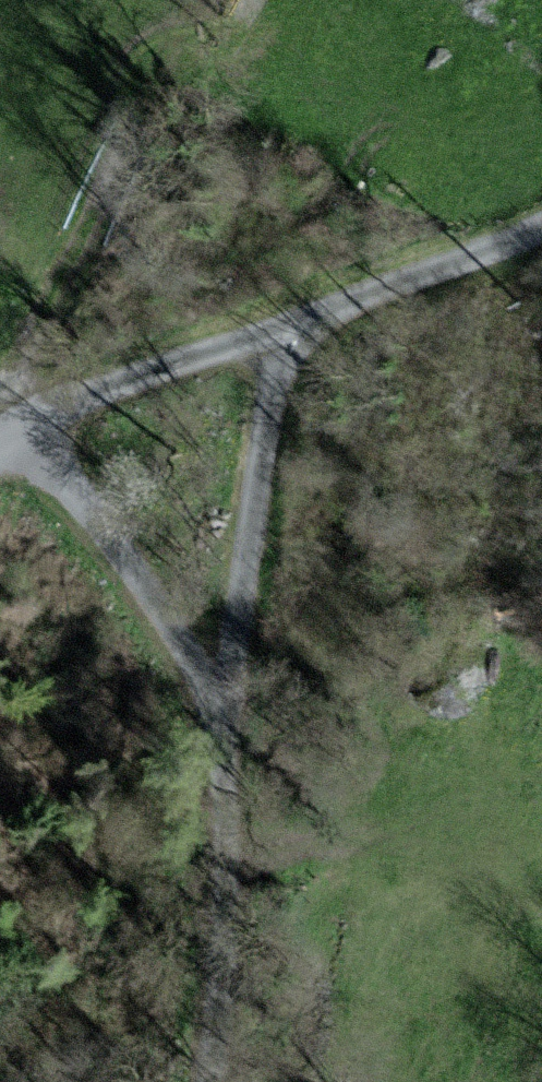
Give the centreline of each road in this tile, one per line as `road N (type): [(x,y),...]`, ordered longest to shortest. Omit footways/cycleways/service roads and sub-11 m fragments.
road 1 (unclassified): [(207,1081),(224,942),(234,701)]
road 2 (unclassified): [(234,701),(276,333)]
road 3 (unclassified): [(21,422),(105,529),(209,687),(234,701)]
road 4 (unclassified): [(276,333),(541,225)]
road 5 (unclassified): [(21,422),(276,333)]
road 6 (track): [(21,422),(18,393),(102,187)]

